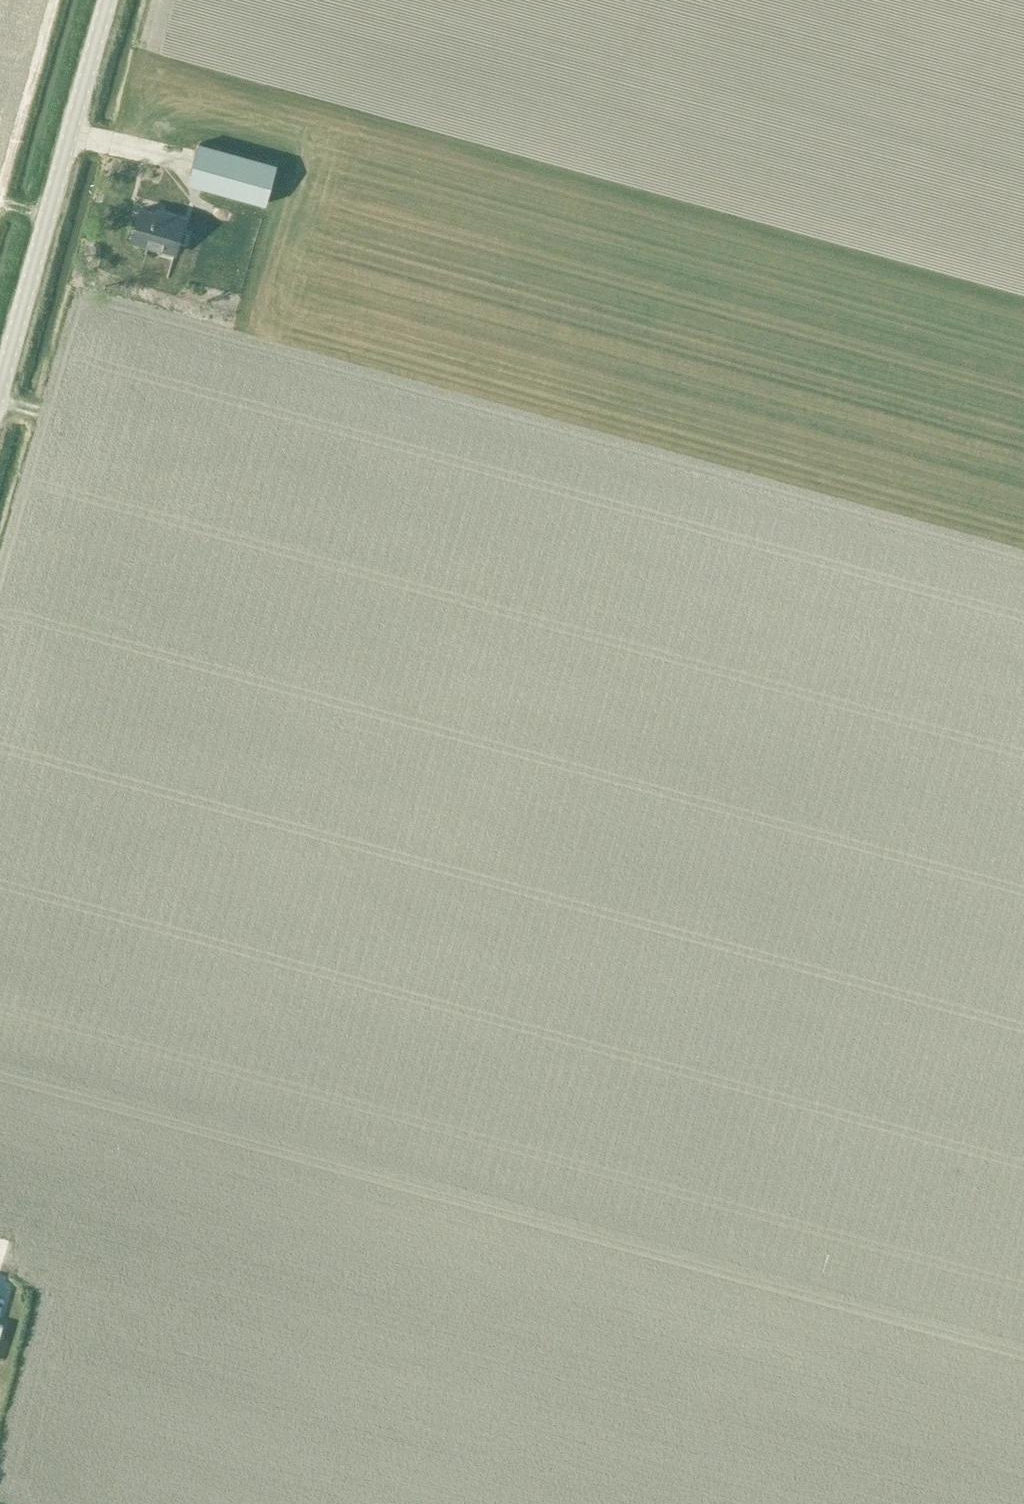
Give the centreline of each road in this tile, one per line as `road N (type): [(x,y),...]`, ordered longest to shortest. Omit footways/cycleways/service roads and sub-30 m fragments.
road 1 (tertiary): [(0,410),(112,0)]

